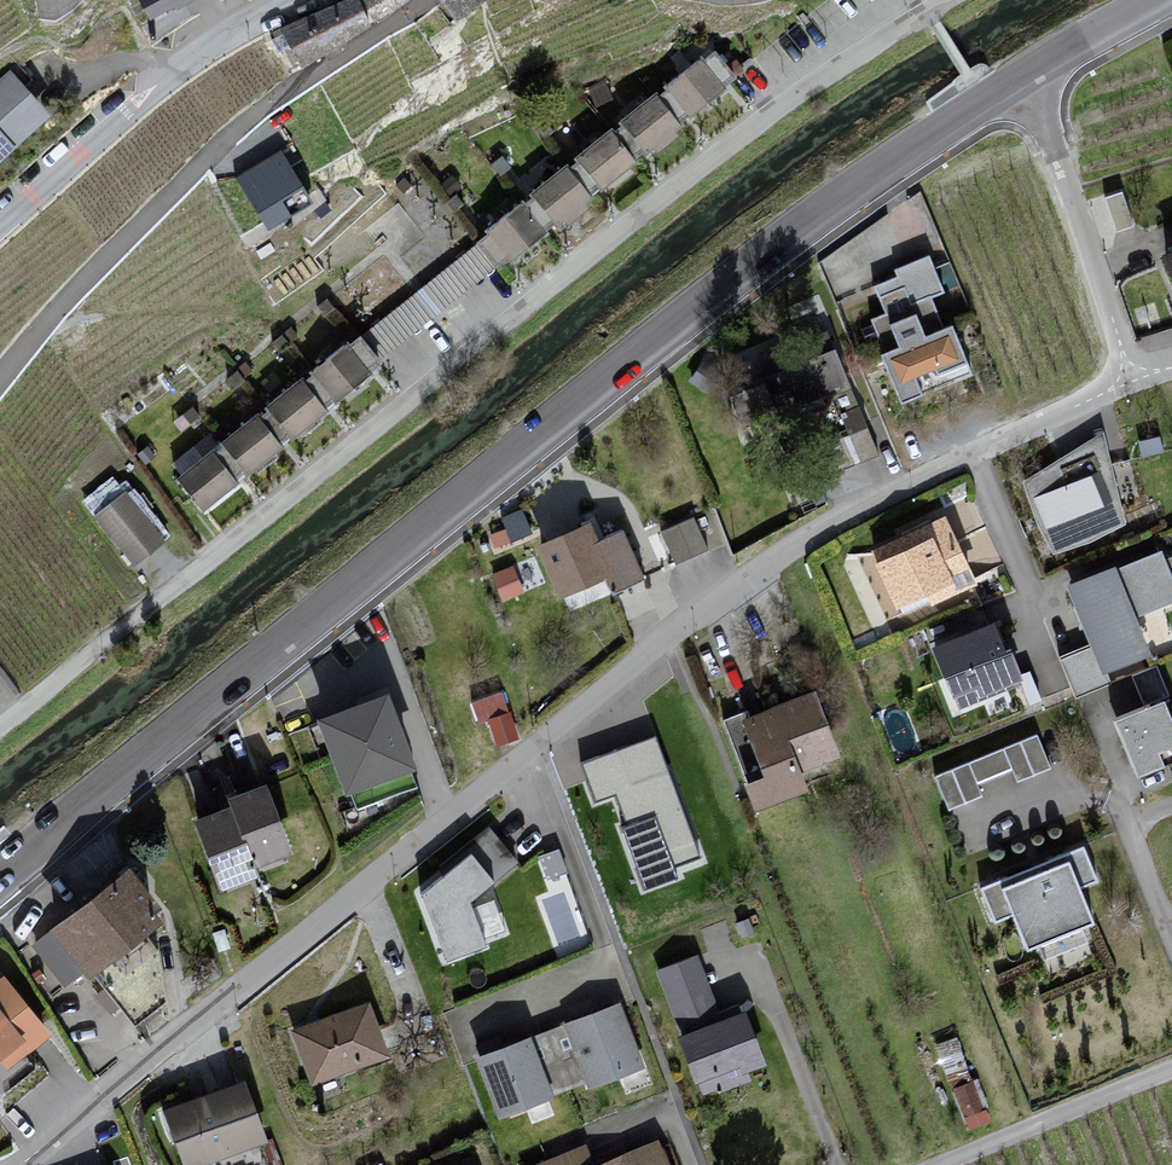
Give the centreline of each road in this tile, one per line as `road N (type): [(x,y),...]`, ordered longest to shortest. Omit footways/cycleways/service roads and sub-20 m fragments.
road 1 (residential): [(20,1164),(703,609),(811,535),(1131,379)]
road 2 (secondary): [(0,877),(765,254),(1022,77)]
road 3 (residential): [(952,0),(777,109),(0,725)]
road 4 (residential): [(426,0),(265,105),(218,147),(0,381)]
road 5 (residential): [(0,224),(167,79),(283,0)]
road 6 (residential): [(1131,379),(1022,77)]
road 7 (residential): [(1171,1077),(951,1164)]
road 8 (secondary): [(1022,77),(1158,0)]

